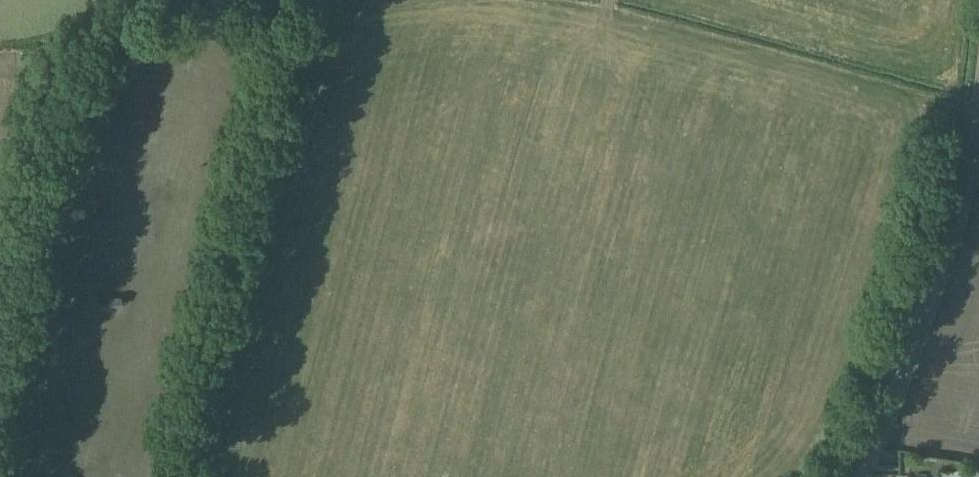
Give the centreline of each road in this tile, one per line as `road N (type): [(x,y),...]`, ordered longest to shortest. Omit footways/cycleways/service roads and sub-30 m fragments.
road 1 (secondary): [(858,476),(914,359),(978,152)]

